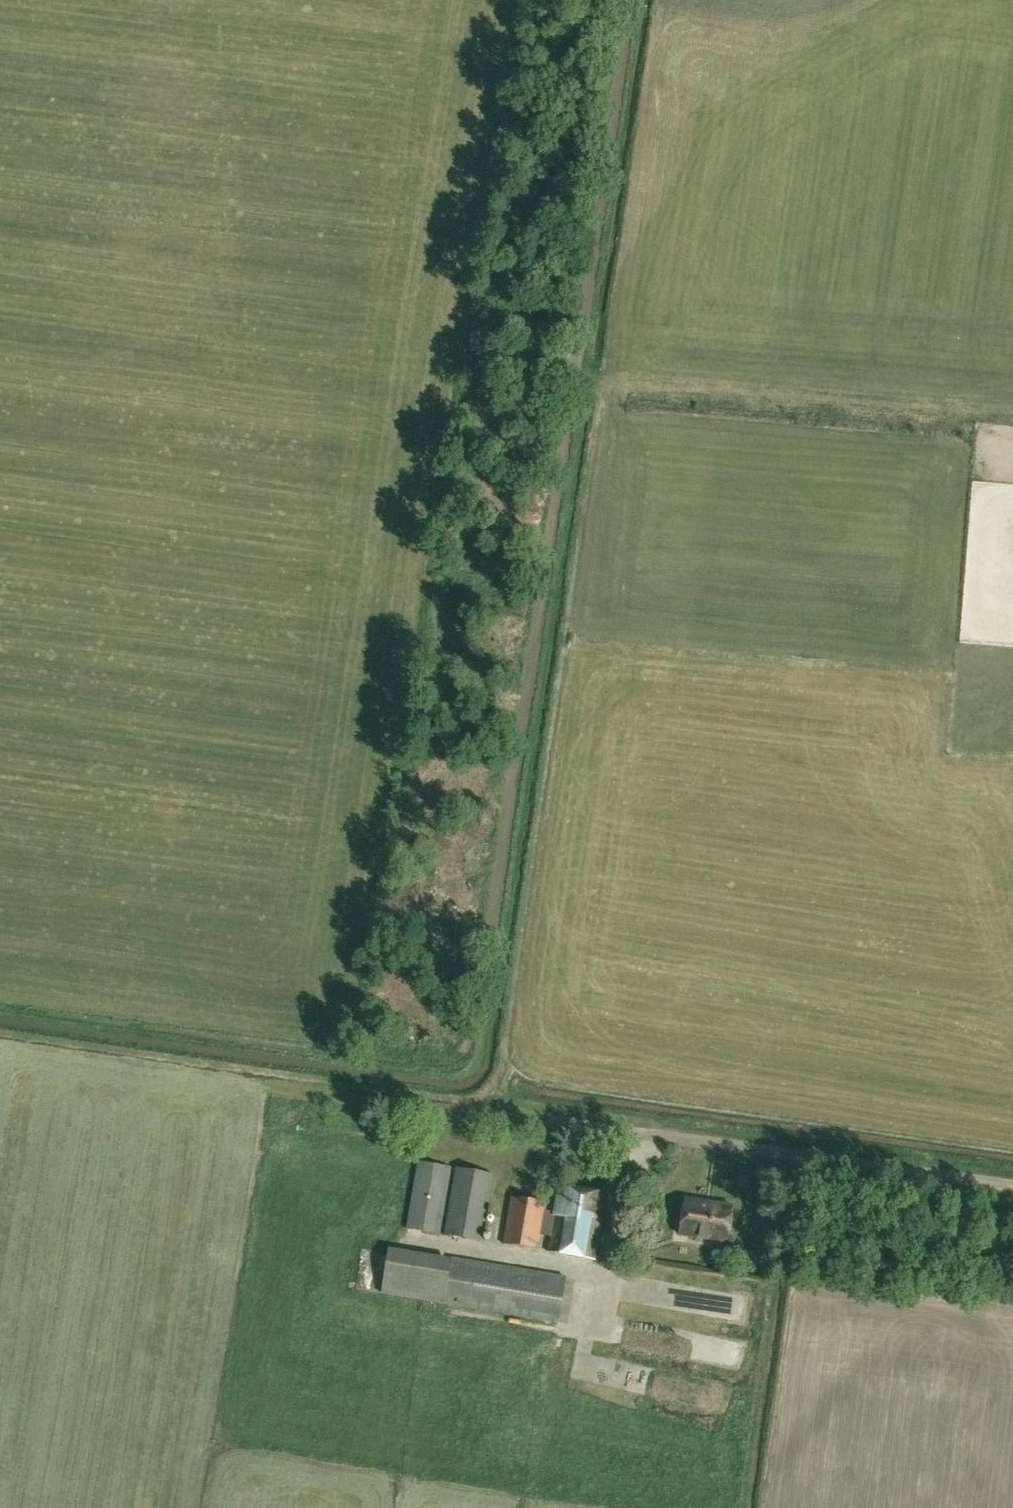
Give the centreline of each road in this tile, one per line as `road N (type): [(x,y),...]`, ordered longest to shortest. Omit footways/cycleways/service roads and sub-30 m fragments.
road 1 (unclassified): [(1012,1184),(537,1117)]

